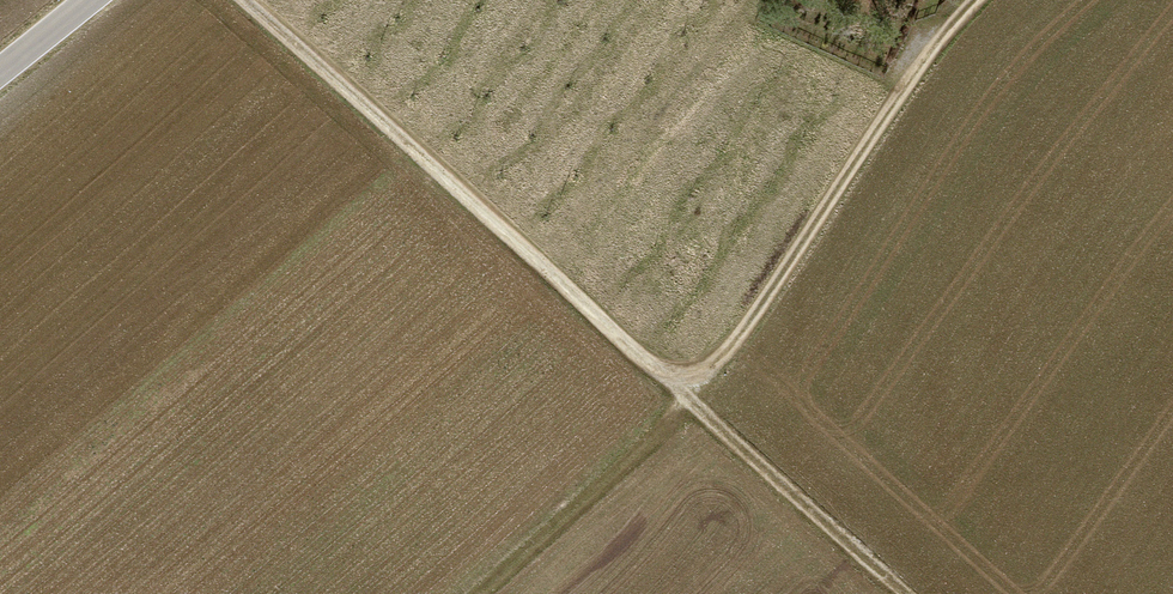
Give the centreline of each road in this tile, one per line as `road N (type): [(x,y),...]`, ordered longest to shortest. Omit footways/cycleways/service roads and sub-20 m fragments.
road 1 (track): [(974,0),(740,335),(712,365),(681,376),(647,362),(236,0)]
road 2 (track): [(910,593),(689,399),(681,376)]
road 3 (track): [(472,593),(689,399)]

